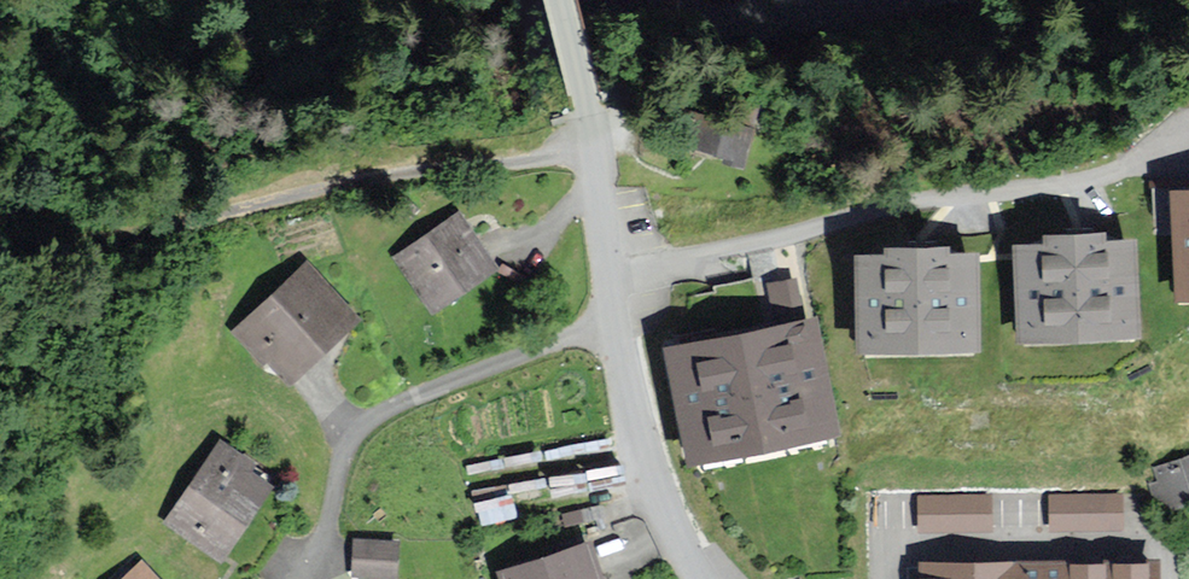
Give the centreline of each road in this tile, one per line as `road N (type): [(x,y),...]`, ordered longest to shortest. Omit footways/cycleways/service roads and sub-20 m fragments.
road 1 (residential): [(0,241),(139,236),(421,168),(590,151)]
road 2 (residential): [(1188,143),(1102,177),(827,222),(610,280)]
road 3 (residential): [(298,578),(322,540),(352,443),(375,418),(616,319)]
road 4 (unclassified): [(698,578),(660,485),(616,319)]
road 5 (unclassified): [(590,151),(561,0)]
road 6 (unclassified): [(610,280),(590,151)]

